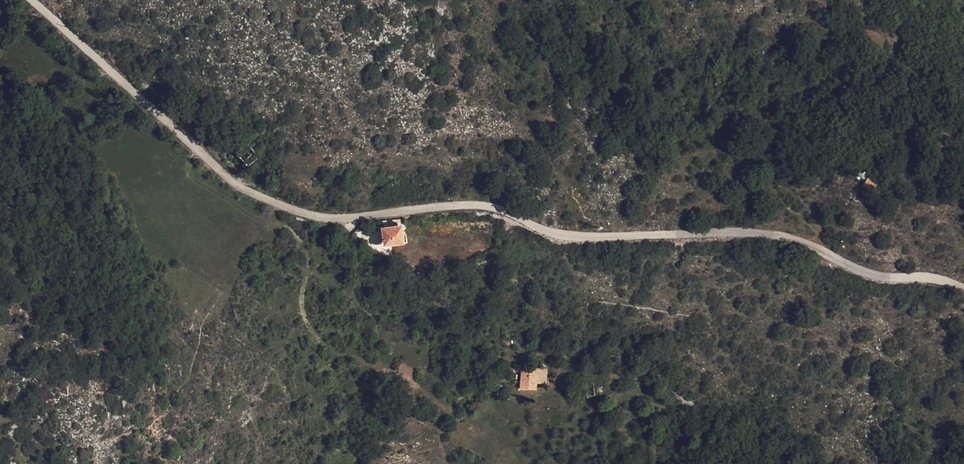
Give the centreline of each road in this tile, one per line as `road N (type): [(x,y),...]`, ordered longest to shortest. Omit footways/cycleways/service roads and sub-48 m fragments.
road 1 (unclassified): [(963,287),(893,280),(794,239),(723,231),(564,236),(482,207),(340,219),(287,209),(235,186),(24,0)]
road 2 (track): [(794,239),(762,199),(754,164),(802,102),(875,98),(882,70),(876,33)]
road 3 (track): [(449,407),(322,344),(301,305),(311,257),(287,209)]

